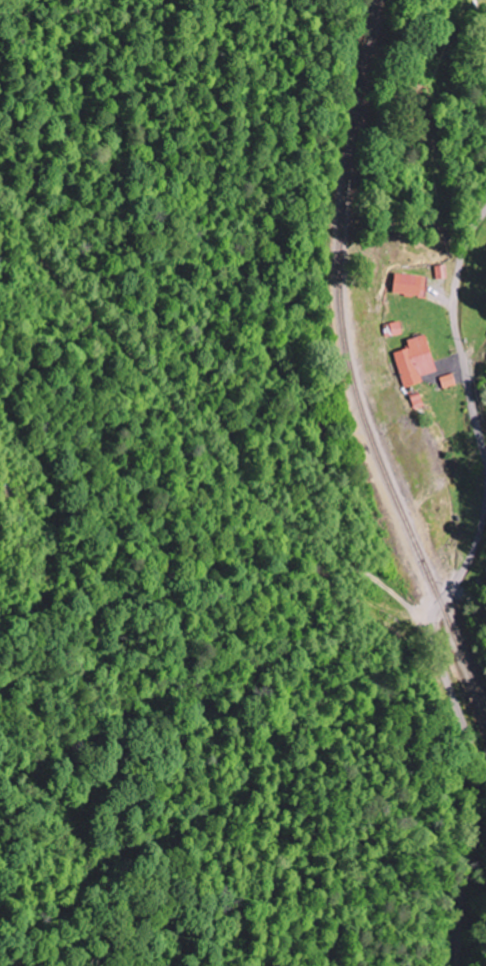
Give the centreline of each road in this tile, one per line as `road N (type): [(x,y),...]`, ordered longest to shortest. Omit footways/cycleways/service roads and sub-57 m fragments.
road 1 (residential): [(465,965),(474,765),(428,620),(477,523),(481,459),(455,315),(462,261),(485,215)]
road 2 (track): [(428,620),(284,515),(213,450),(45,257),(0,176)]

